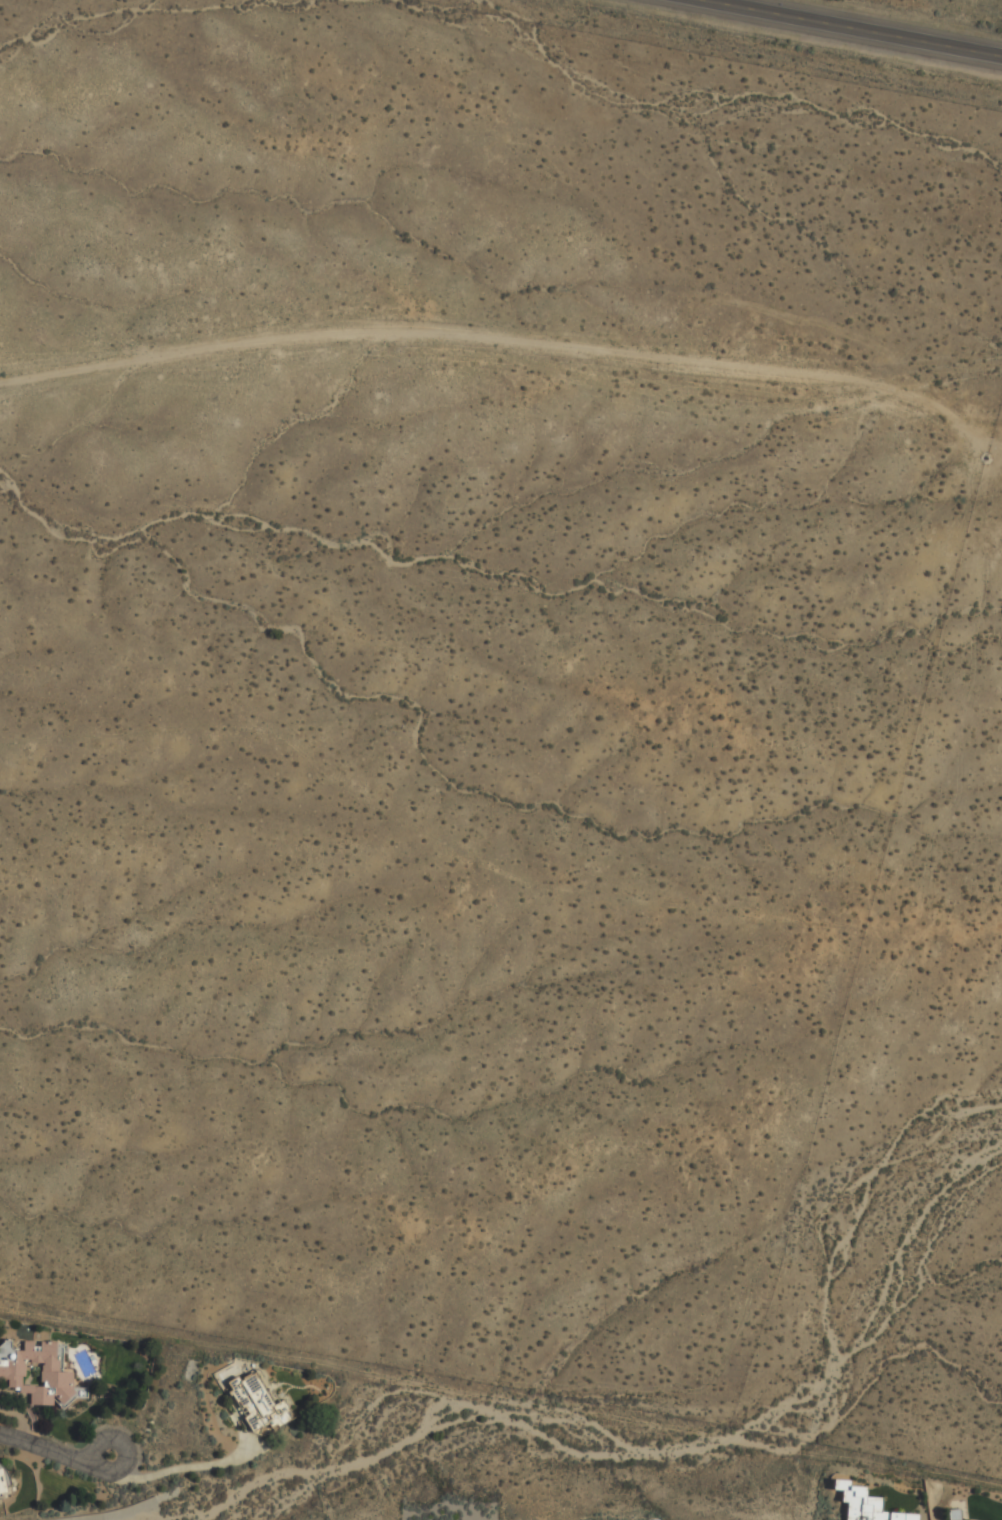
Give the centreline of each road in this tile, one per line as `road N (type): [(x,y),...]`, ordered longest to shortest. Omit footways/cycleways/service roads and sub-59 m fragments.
road 1 (track): [(0,389),(87,369),(395,327),(455,327),(491,341),(634,365),(752,362),(844,379),(977,434),(1001,455)]
road 2 (primary): [(707,0),(1001,56)]

